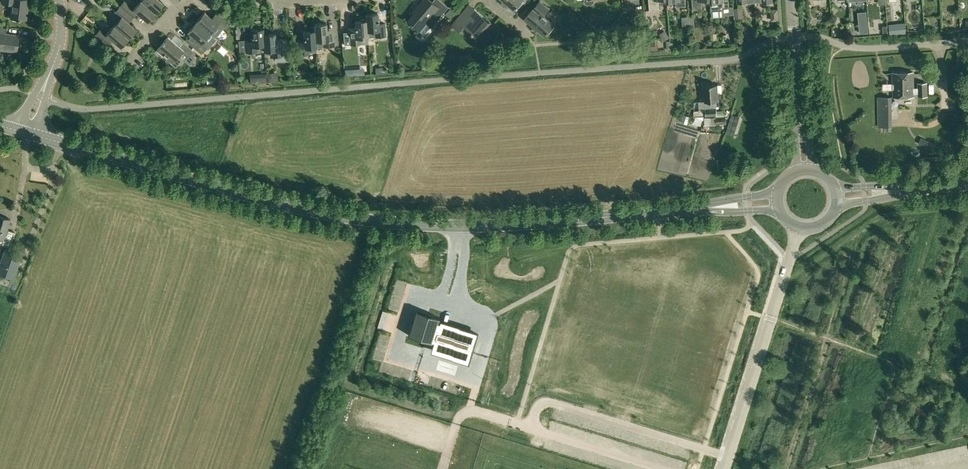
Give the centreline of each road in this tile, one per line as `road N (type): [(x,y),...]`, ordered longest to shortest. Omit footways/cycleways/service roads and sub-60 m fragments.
road 1 (residential): [(46,98),(91,109),(718,60),(795,38)]
road 2 (secondary): [(693,209),(482,226),(382,222),(295,207),(37,136)]
road 3 (unclassified): [(799,228),(725,468)]
road 4 (residential): [(795,38),(863,49),(967,40)]

